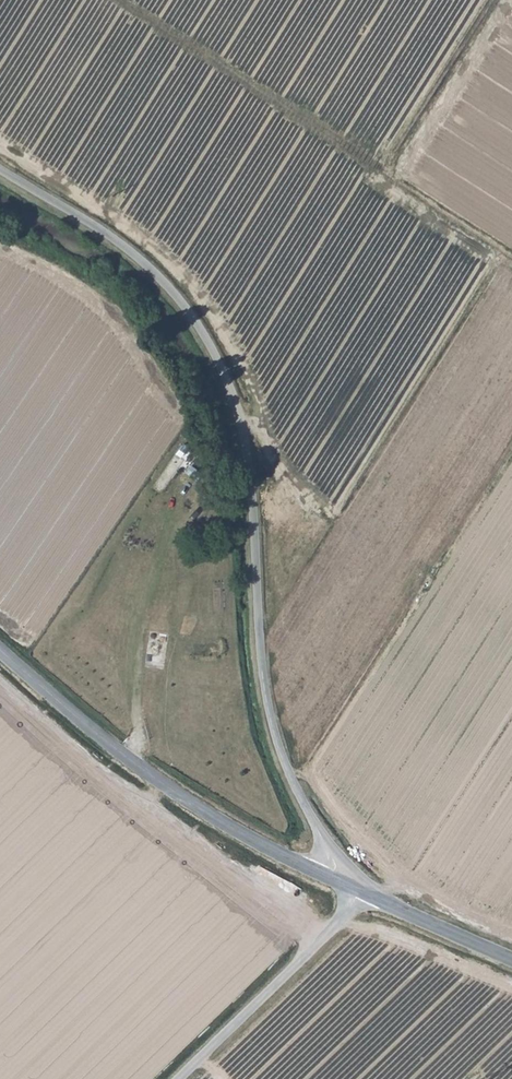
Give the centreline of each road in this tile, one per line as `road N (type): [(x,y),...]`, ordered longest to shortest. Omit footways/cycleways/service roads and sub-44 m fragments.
road 1 (unclassified): [(332,877),(327,848),(276,743),(262,672),(256,512),(236,415),(213,355),(149,269),(0,169)]
road 2 (tertiary): [(332,877),(241,832),(148,772),(0,648)]
road 3 (unclassified): [(178,1078),(364,892)]
road 4 (tertiary): [(511,959),(364,892)]

